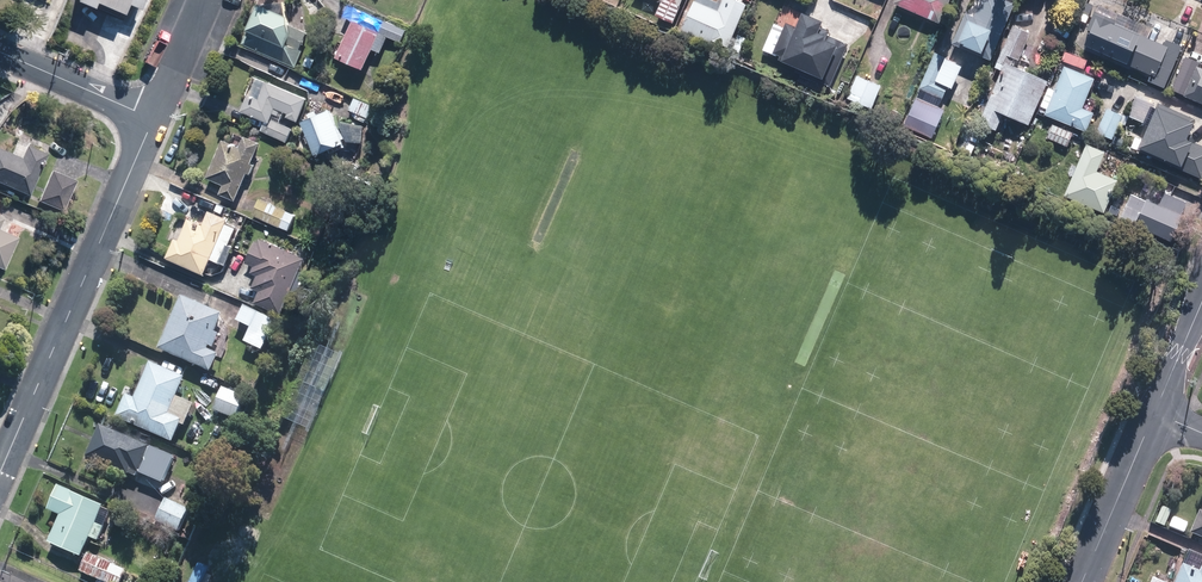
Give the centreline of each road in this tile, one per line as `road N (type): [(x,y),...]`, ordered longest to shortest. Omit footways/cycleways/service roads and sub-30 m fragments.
road 1 (residential): [(153,119),(0,471)]
road 2 (tertiary): [(1156,413),(1083,581)]
road 3 (residential): [(0,52),(153,119)]
road 4 (residential): [(205,0),(153,119)]

